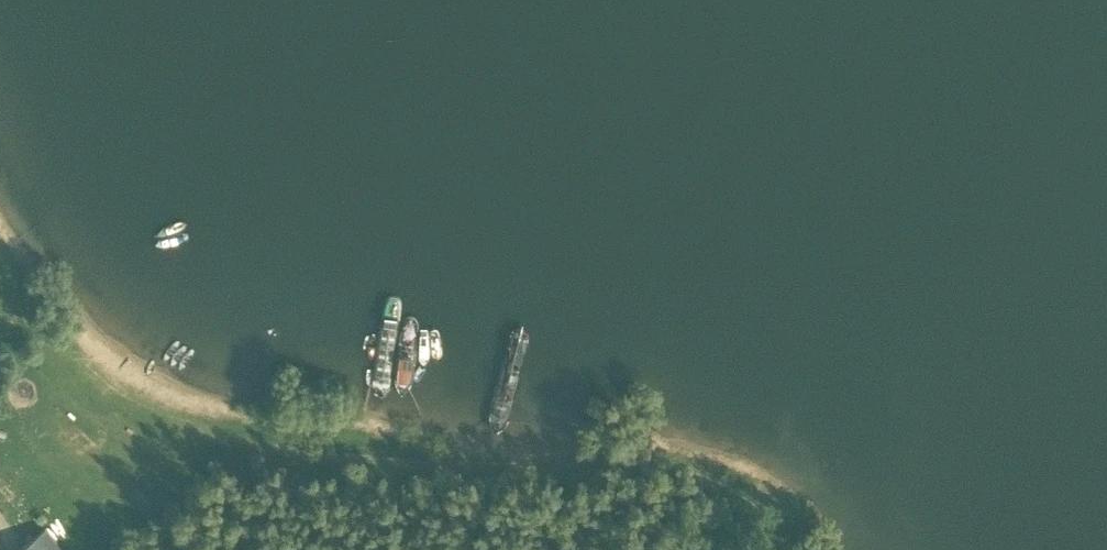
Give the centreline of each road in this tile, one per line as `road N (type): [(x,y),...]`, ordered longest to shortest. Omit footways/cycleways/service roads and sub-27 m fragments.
road 1 (track): [(221,450),(392,473),(516,477),(592,468),(700,475),(736,491),(765,518),(769,549)]

